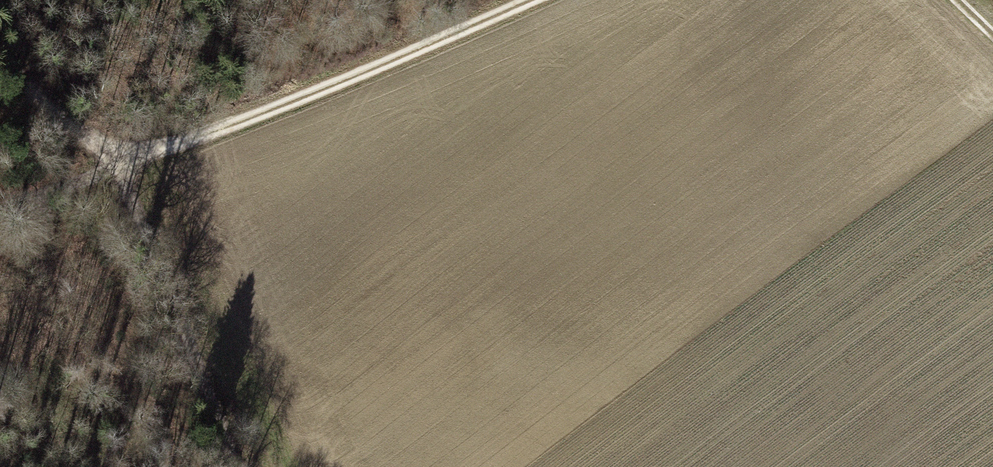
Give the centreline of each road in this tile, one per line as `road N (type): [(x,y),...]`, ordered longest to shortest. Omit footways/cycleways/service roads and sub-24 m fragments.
road 1 (track): [(0,212),(533,0)]
road 2 (track): [(0,56),(116,165),(241,466)]

